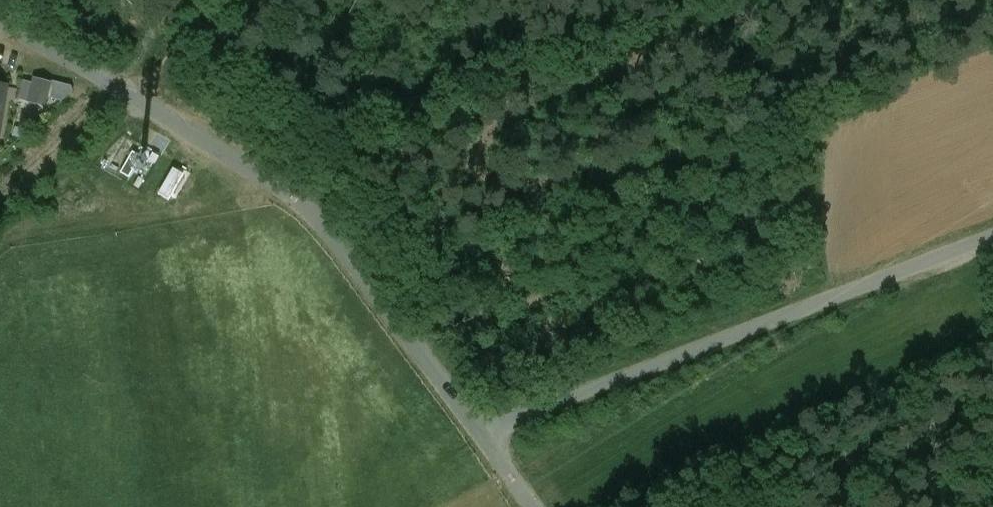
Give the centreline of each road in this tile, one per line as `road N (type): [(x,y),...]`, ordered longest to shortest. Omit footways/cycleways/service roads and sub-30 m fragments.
road 1 (residential): [(0,20),(138,96),(307,209),(482,432)]
road 2 (unclassified): [(992,236),(482,432)]

